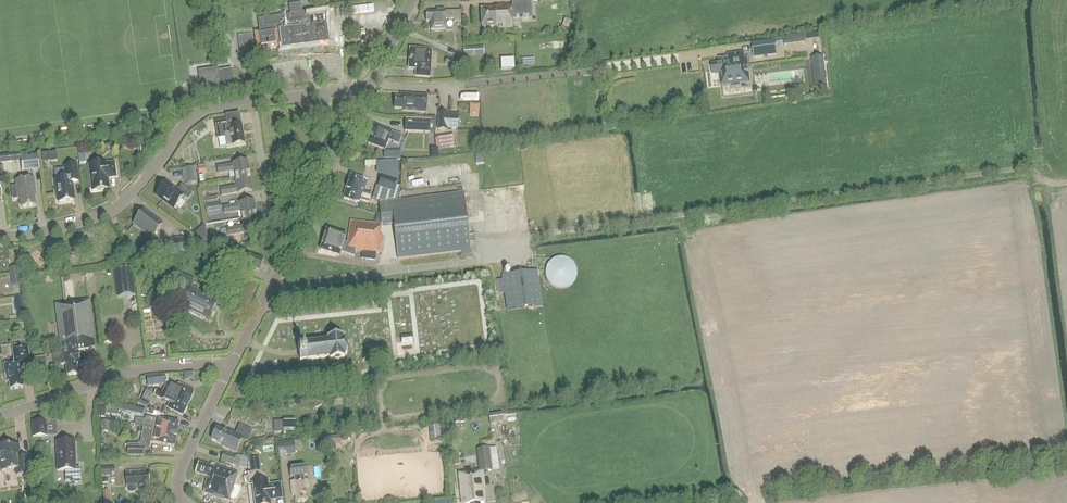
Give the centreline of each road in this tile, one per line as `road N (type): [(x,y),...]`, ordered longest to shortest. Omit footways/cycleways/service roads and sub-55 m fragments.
road 1 (residential): [(254,102),(195,114),(114,210),(0,240)]
road 2 (residential): [(0,414),(129,375),(230,368)]
road 3 (tertiary): [(294,243),(369,87)]
road 4 (residential): [(294,243),(276,235),(254,102)]
road 5 (tertiary): [(177,502),(175,479),(230,368)]
road 6 (tertiary): [(230,368),(294,243)]

